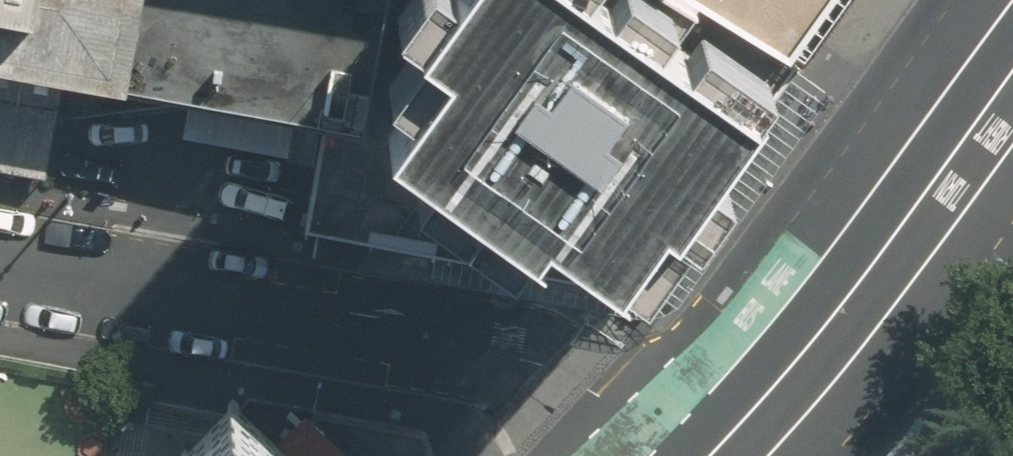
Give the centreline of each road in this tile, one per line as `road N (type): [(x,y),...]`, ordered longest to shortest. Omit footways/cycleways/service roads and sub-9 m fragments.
road 1 (residential): [(0,268),(533,366),(601,396),(695,455)]
road 2 (secondary): [(711,455),(875,264),(1012,73)]

